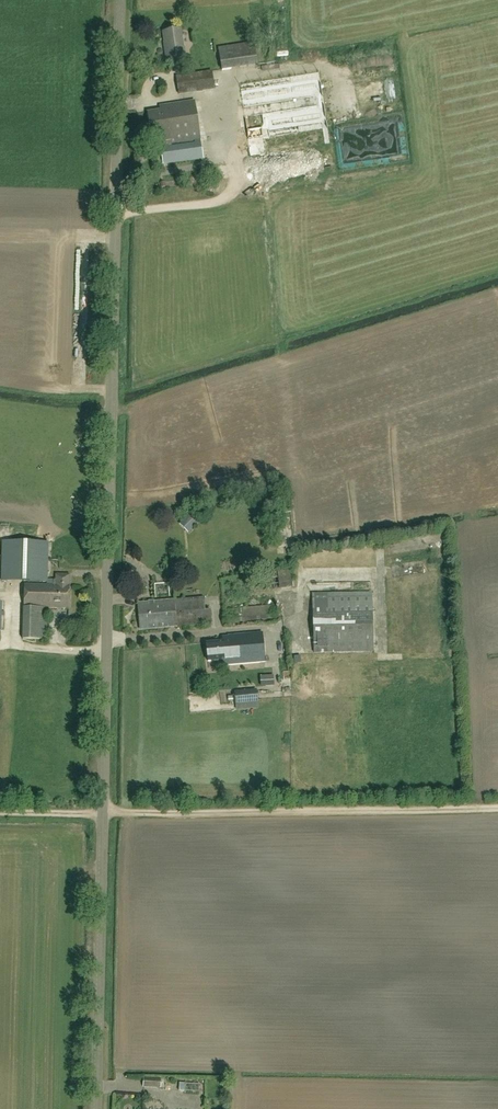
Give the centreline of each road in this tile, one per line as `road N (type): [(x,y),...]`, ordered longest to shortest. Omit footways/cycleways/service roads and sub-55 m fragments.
road 1 (unclassified): [(96,1108),(118,0)]

